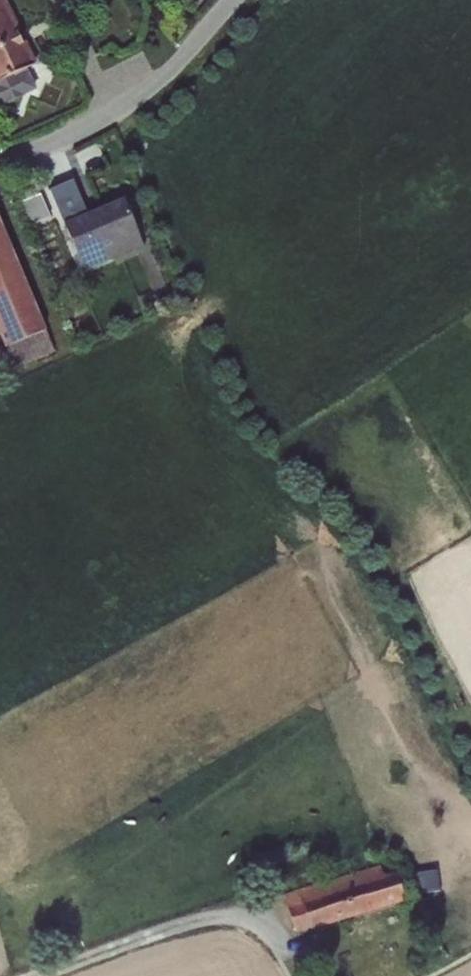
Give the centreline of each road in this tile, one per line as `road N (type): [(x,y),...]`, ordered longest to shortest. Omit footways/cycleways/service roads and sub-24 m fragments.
road 1 (unclassified): [(233,0),(129,101),(47,149),(0,163)]
road 2 (unclassified): [(35,975),(226,914),(258,922),(278,936),(278,946)]

